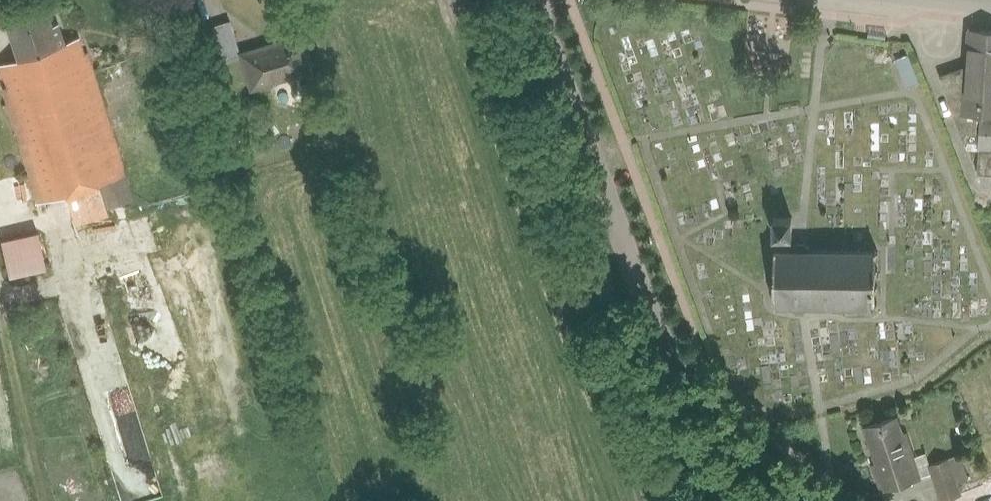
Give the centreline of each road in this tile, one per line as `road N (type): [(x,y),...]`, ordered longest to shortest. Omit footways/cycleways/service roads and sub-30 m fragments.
road 1 (tertiary): [(825,500),(743,441),(671,317),(532,0)]

